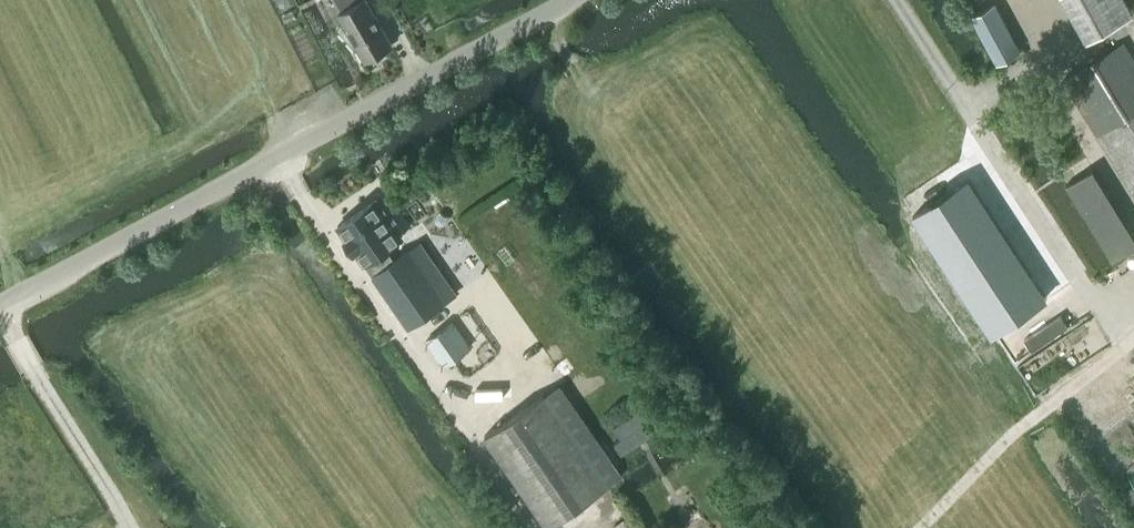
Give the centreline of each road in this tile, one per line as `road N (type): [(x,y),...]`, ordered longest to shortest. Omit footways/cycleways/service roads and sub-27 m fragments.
road 1 (track): [(902,0),(1126,342),(1013,433),(915,527)]
road 2 (unclassified): [(0,297),(572,0)]
road 3 (track): [(1043,59),(1060,102),(1133,218)]
road 4 (track): [(293,147),(220,0)]

